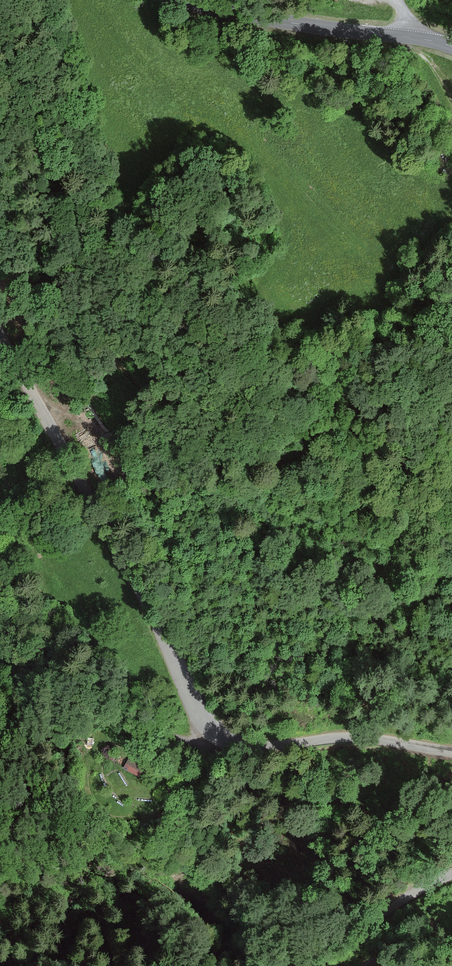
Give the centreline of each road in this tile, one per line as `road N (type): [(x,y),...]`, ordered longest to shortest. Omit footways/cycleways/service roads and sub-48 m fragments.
road 1 (unclassified): [(451,753),(358,737),(251,748),(222,740),(0,336)]
road 2 (secondary): [(184,0),(451,46)]
road 3 (track): [(0,620),(176,736),(218,735)]
road 4 (residential): [(313,965),(451,874)]

